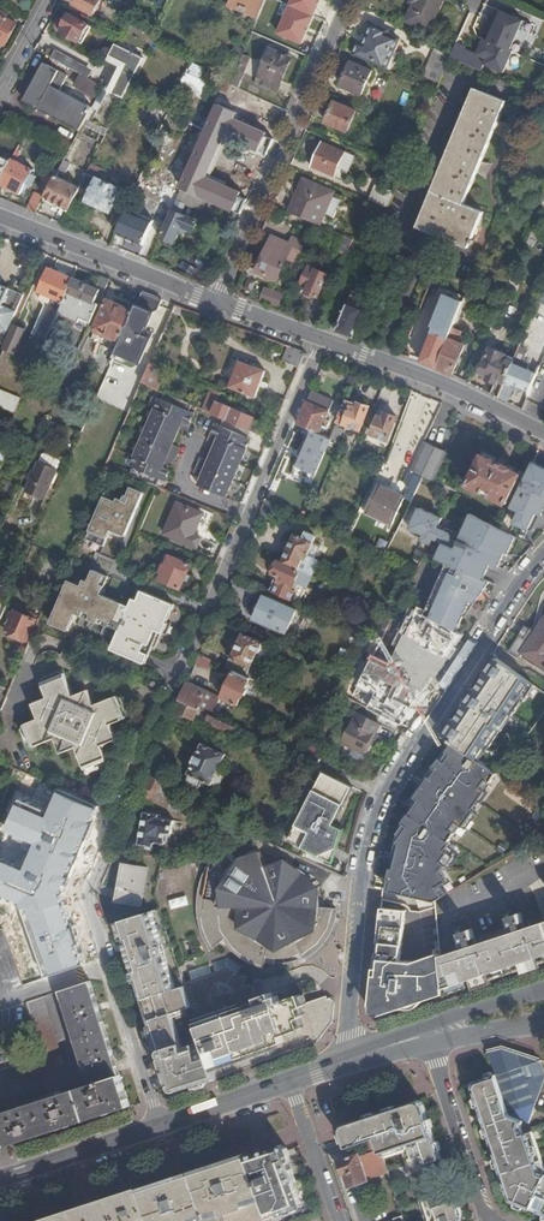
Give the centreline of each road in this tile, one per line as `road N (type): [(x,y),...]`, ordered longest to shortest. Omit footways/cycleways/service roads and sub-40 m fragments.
road 1 (residential): [(324,344),(86,893),(160,1127)]
road 2 (residential): [(543,553),(385,791),(366,844),(348,1059)]
road 3 (residential): [(217,308),(349,0)]
road 4 (tertiary): [(324,344),(447,390),(543,439)]
road 5 (tertiary): [(0,217),(217,308)]
road 6 (residential): [(493,1220),(427,1043)]
road 7 (primary): [(160,1127),(0,1179)]
road 8 (residential): [(289,1081),(338,1220)]
road 9 (primary): [(289,1081),(160,1127)]
road 10 (primary): [(543,989),(422,1026)]

